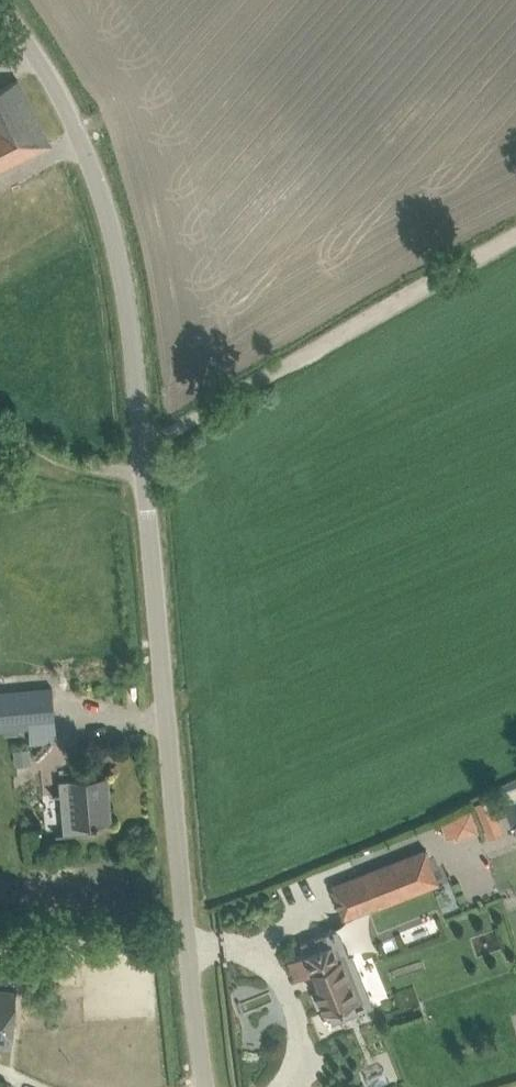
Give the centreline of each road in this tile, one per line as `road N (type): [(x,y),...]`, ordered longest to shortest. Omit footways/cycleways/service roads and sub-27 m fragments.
road 1 (unclassified): [(205,1086),(124,278),(73,123),(0,2)]
road 2 (track): [(143,451),(401,294),(515,236)]

